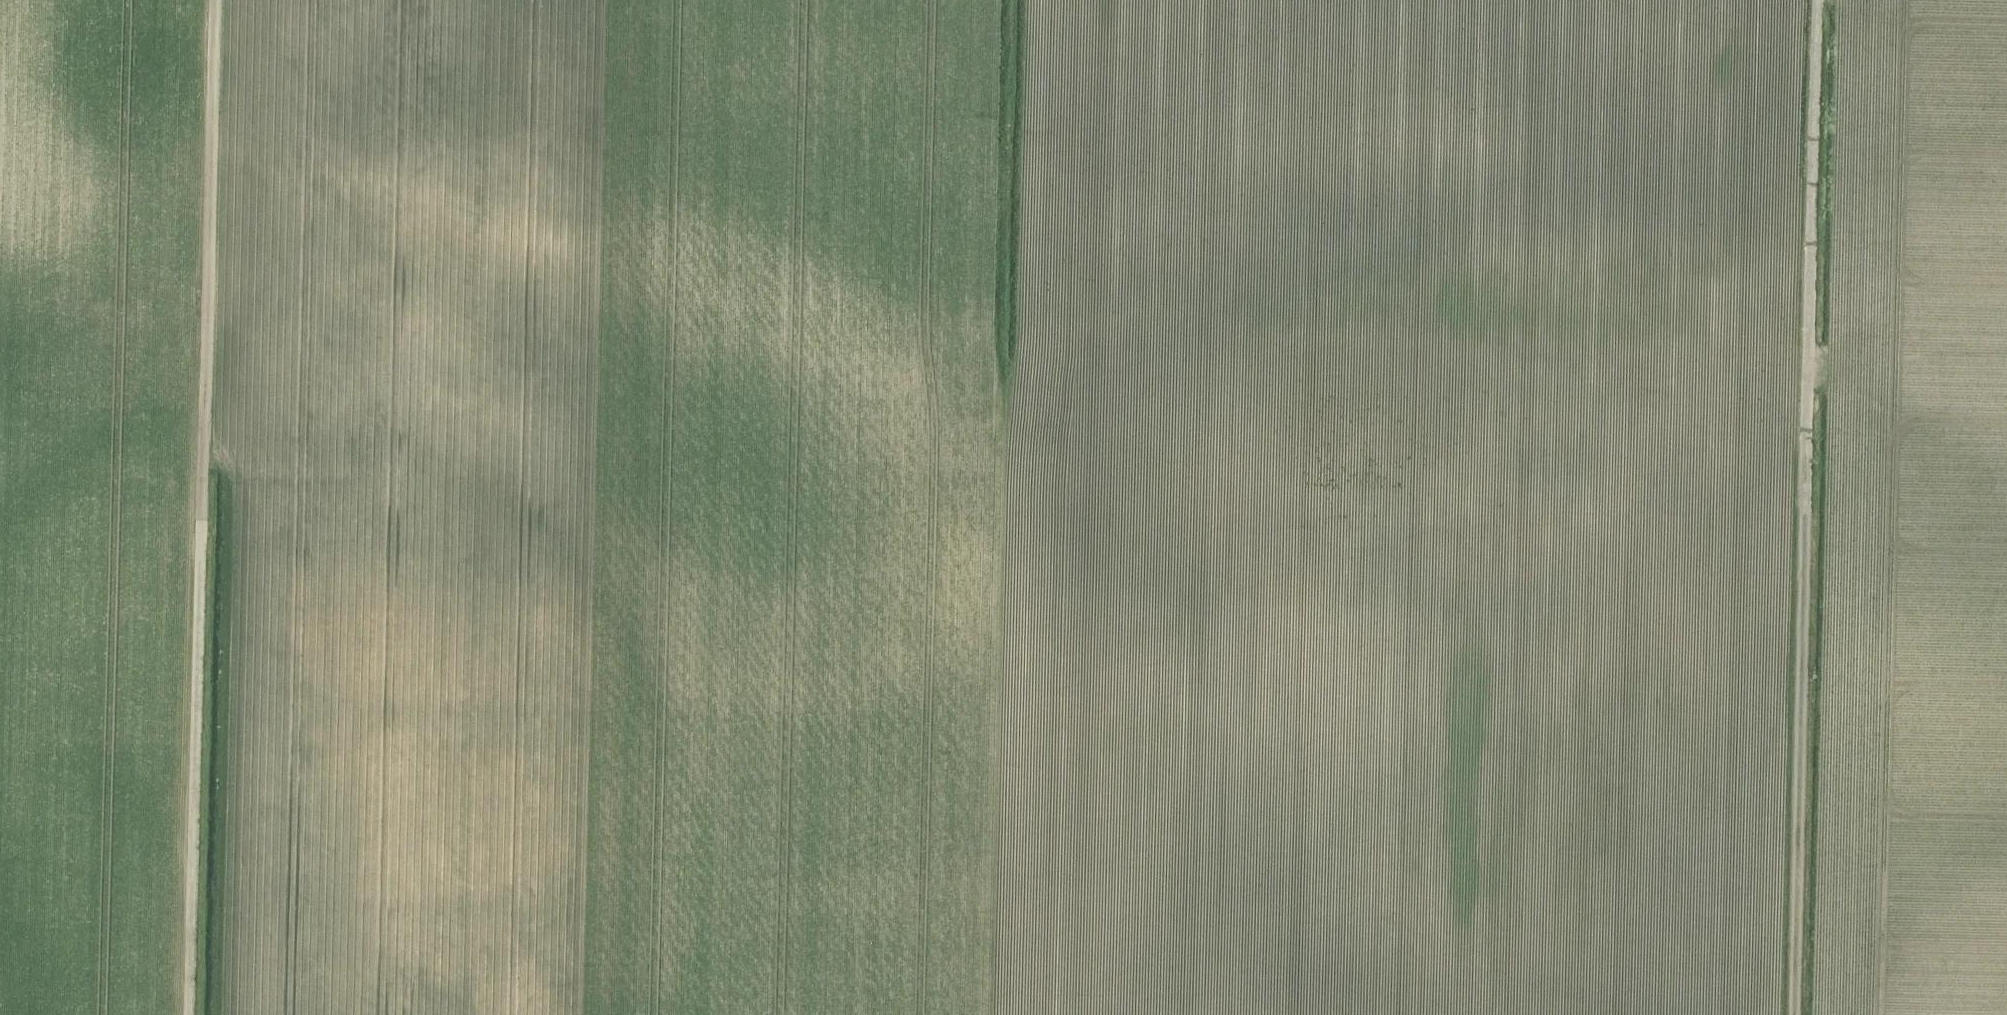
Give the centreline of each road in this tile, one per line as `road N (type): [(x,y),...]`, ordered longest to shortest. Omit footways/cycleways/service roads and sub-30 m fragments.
road 1 (track): [(1821,0),(1796,1014)]
road 2 (track): [(212,0),(188,1014)]

